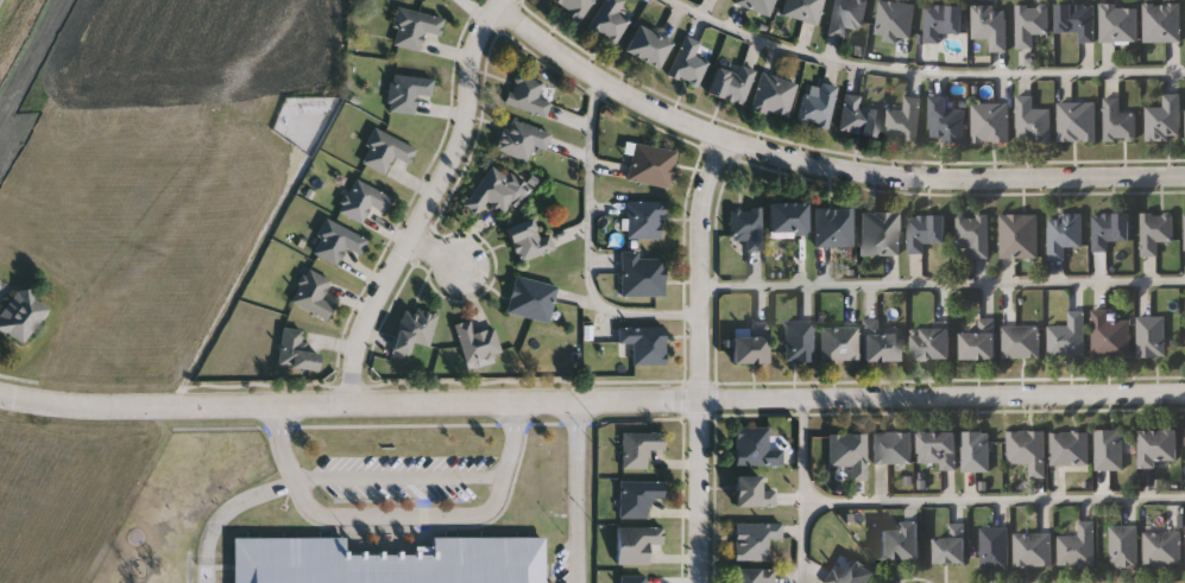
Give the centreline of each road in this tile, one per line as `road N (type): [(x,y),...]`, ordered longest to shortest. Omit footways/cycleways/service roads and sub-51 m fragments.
road 1 (residential): [(0,393),(109,412),(1184,393)]
road 2 (residential): [(502,7),(622,96),(765,156),(921,182),(1184,179)]
road 3 (residential): [(729,140),(701,211),(701,582)]
road 4 (residential): [(508,0),(472,57),(465,128),(361,335),(352,406)]

